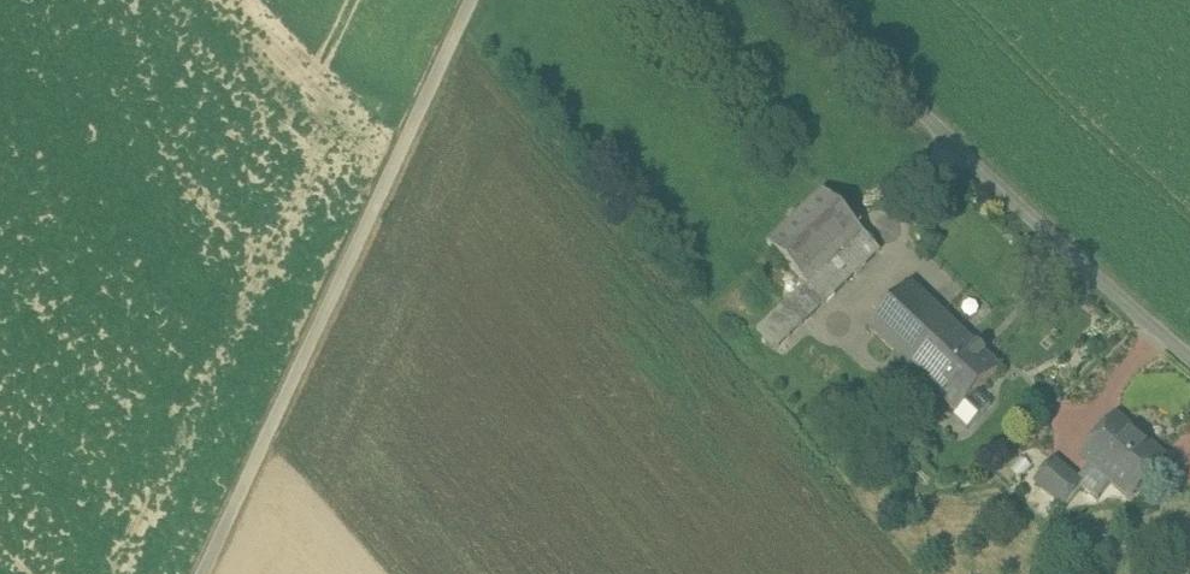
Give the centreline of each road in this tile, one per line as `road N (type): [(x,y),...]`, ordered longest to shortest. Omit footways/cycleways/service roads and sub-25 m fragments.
road 1 (track): [(201,573),(468,0)]
road 2 (unclassified): [(1189,357),(809,0)]

